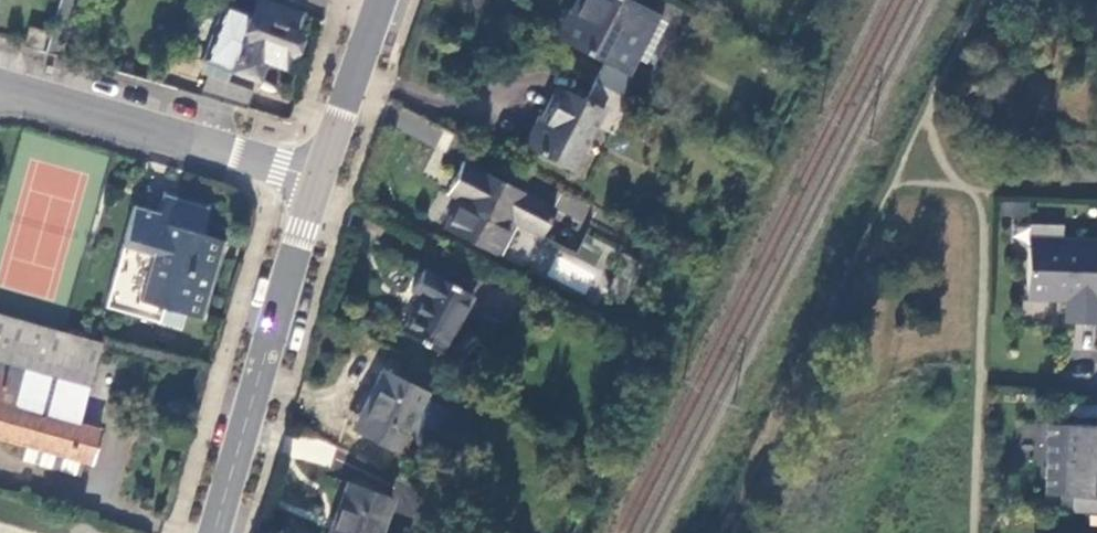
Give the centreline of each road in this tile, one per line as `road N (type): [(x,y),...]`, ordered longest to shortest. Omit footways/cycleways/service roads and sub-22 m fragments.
road 1 (secondary): [(214,532),(317,184)]
road 2 (unclassified): [(317,184),(0,95)]
road 3 (secondary): [(317,184),(379,0)]

